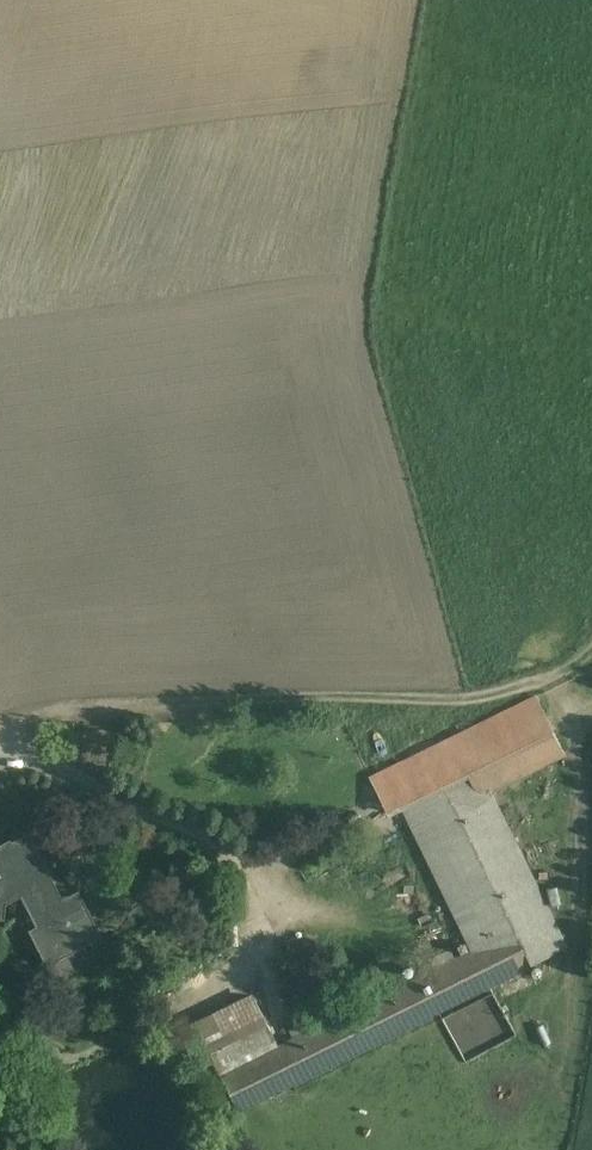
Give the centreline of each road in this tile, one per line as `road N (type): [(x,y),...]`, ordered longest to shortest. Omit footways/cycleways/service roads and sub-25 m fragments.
road 1 (track): [(591,653),(565,671),(467,700),(77,710),(27,721),(0,746)]

